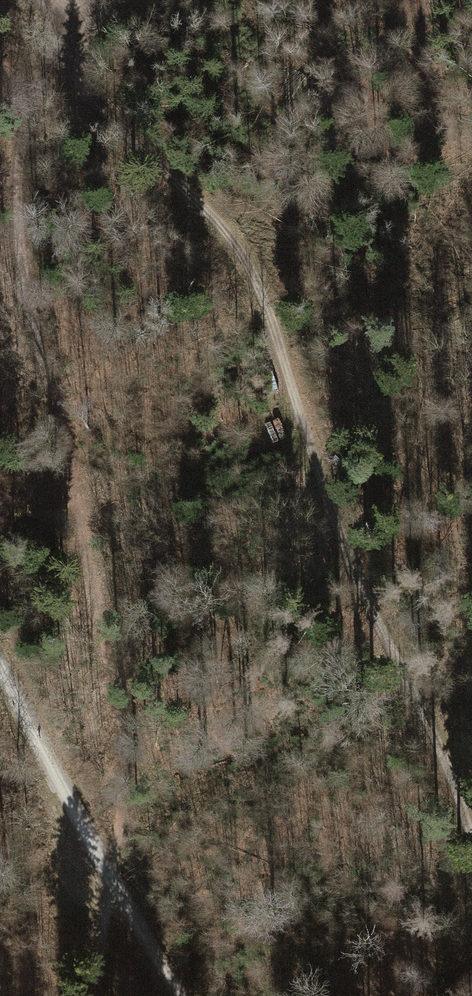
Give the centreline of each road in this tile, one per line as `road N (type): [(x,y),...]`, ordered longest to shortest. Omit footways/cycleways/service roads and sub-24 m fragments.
road 1 (track): [(99,995),(118,775),(17,158),(30,112),(61,63)]
road 2 (track): [(61,8),(61,63),(83,102),(224,226),(252,271),(355,578),(420,705),(471,837)]
road 3 (track): [(0,671),(179,995)]

